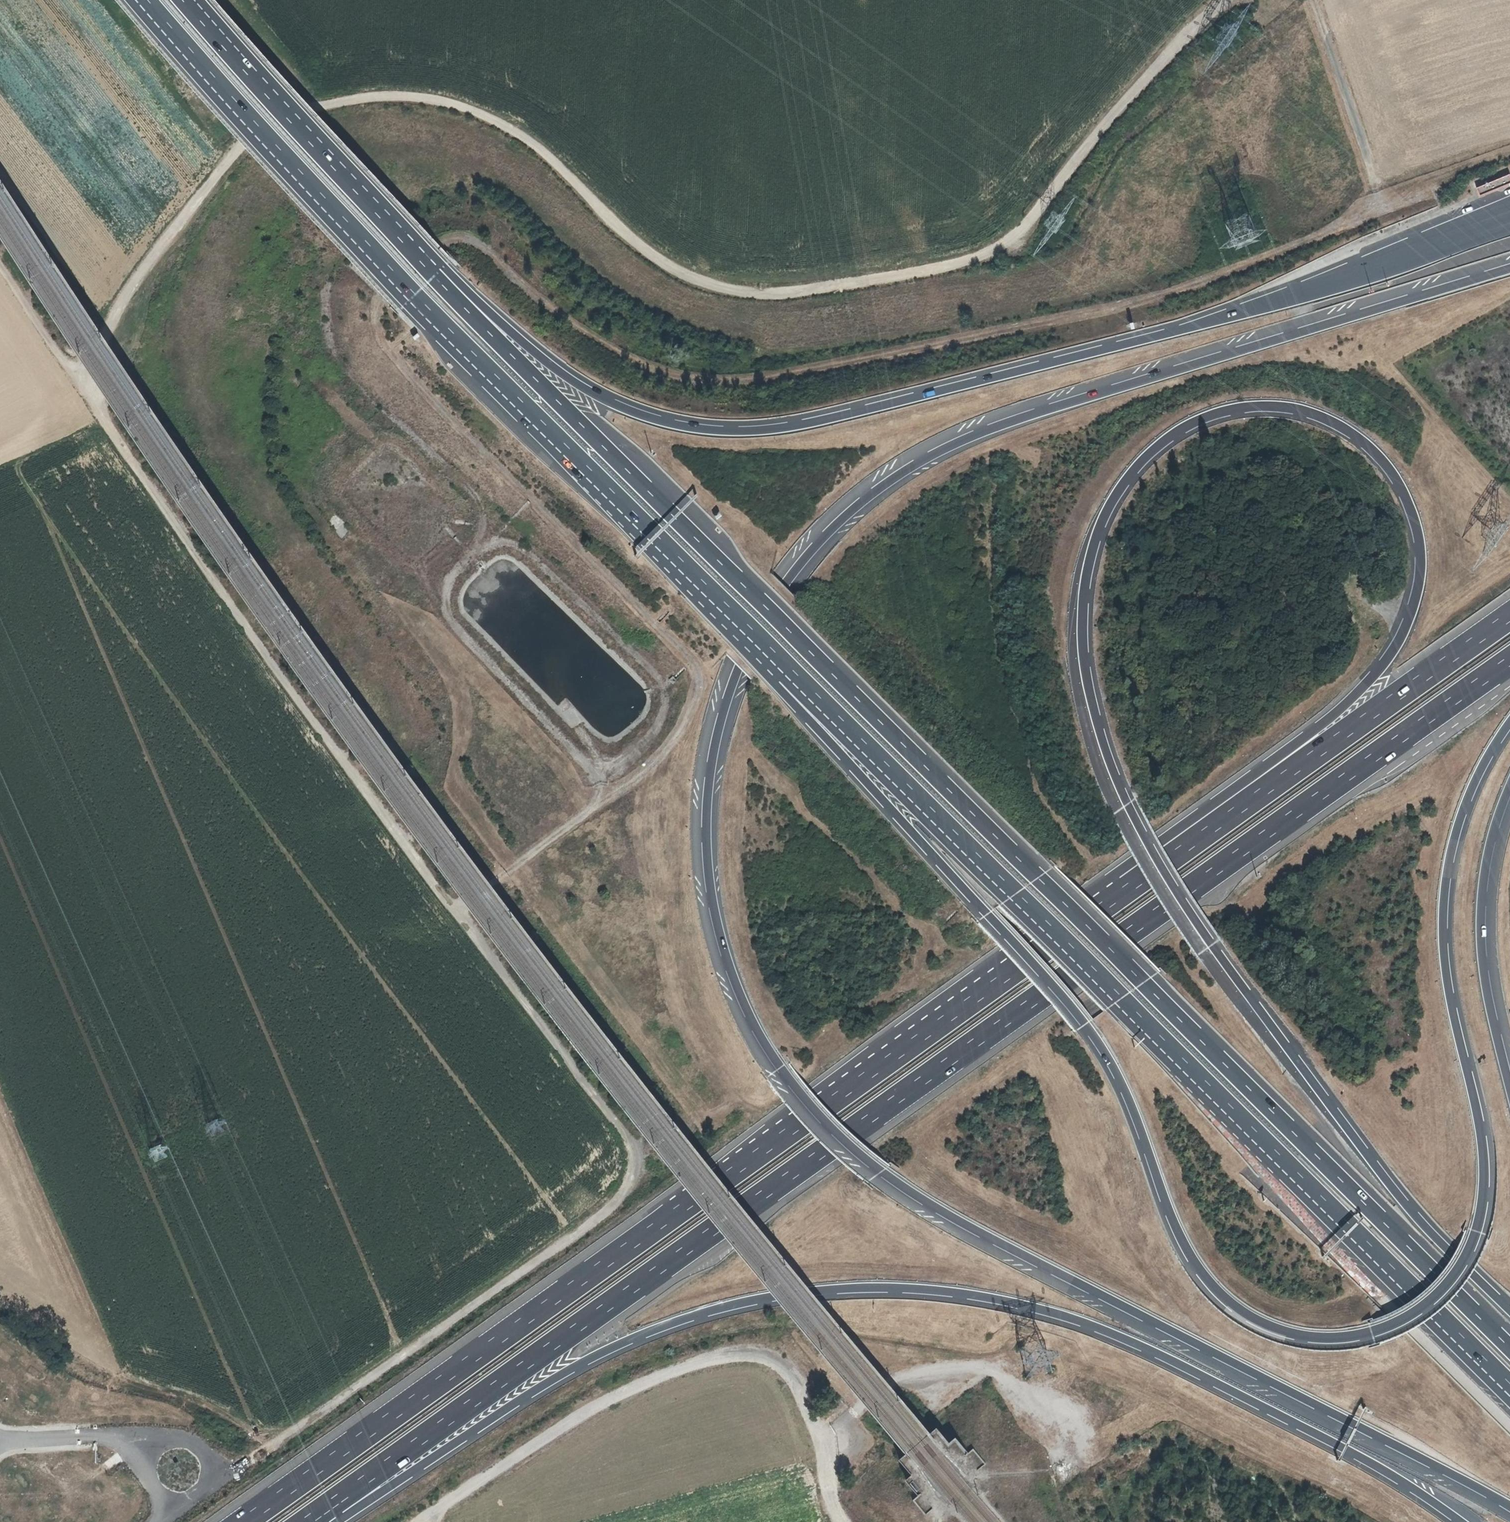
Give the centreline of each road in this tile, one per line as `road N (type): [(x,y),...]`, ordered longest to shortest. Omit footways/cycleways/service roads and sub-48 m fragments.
road 1 (motorway): [(1509,262),(1036,411),(874,491),(831,528),(759,619),(724,702),(706,823),(721,947),(747,1013),(777,1068),(878,1171),(985,1237),(1509,1507)]
road 2 (track): [(455,909),(674,743),(690,713),(697,667),(388,348),(381,304),(440,244),(464,240),(642,367),(731,383),(1171,293),(1375,212),(1363,144),(1311,0)]
road 3 (unclassified): [(0,263),(272,668),(630,1139),(633,1173),(613,1209),(168,1521)]
road 4 (motorway): [(781,665),(801,711),(1099,1044),(1202,1274),(1241,1311),(1307,1337),(1367,1335),(1413,1315),(1448,1285),(1478,1232),(1484,1143),(1447,978),(1444,899),(1463,811),(1509,722)]
road 5 (motorway): [(1509,1347),(440,276)]
road 6 (motorway): [(308,1521),(1509,657)]
road 7 (motorway): [(320,1521),(363,1503),(560,1377),(651,1334),(749,1303),(871,1290),(980,1297),(1082,1324),(1245,1399),(1459,1521)]
road 8 (motorway): [(1157,863),(1126,806),(1087,686),(1083,610),(1100,528),(1144,459),(1184,428),(1243,408),(1317,416),(1367,446),(1404,494),(1420,562),(1408,621),(1380,668),(1342,708),(1157,863)]
road 9 (track): [(1032,220),(986,254),(952,264),(788,293),(717,287),(641,247),(547,155),(493,119),(424,98),(354,99),(298,114),(247,141),(123,299),(81,383)]
road 10 (motorway): [(1509,217),(1178,329),(767,430),(671,423),(597,395),(440,276)]
road 11 (motorway): [(1128,886),(249,1521)]
road 12 (motorway): [(781,665),(1509,1388)]
road 13 (motorway): [(139,0),(413,300),(781,665)]
road 14 (track): [(599,802),(598,781),(581,759),(453,624),(449,585),(483,511),(340,363),(325,329),(323,295),(334,268)]
road 15 (motorway): [(1509,1311),(1387,1180),(1157,863)]
road 16 (track): [(841,1521),(831,1504),(825,1443),(789,1368),(764,1352),(721,1354),(588,1410),(435,1519)]
road 17 (motorway): [(1509,615),(1128,886)]
road 18 (motorway): [(440,276),(187,0)]
road 19 (motorway): [(1509,1090),(1481,948),(1485,869),(1509,783)]
road 20 (unclassified): [(1032,220),(1138,83),(1223,0)]

